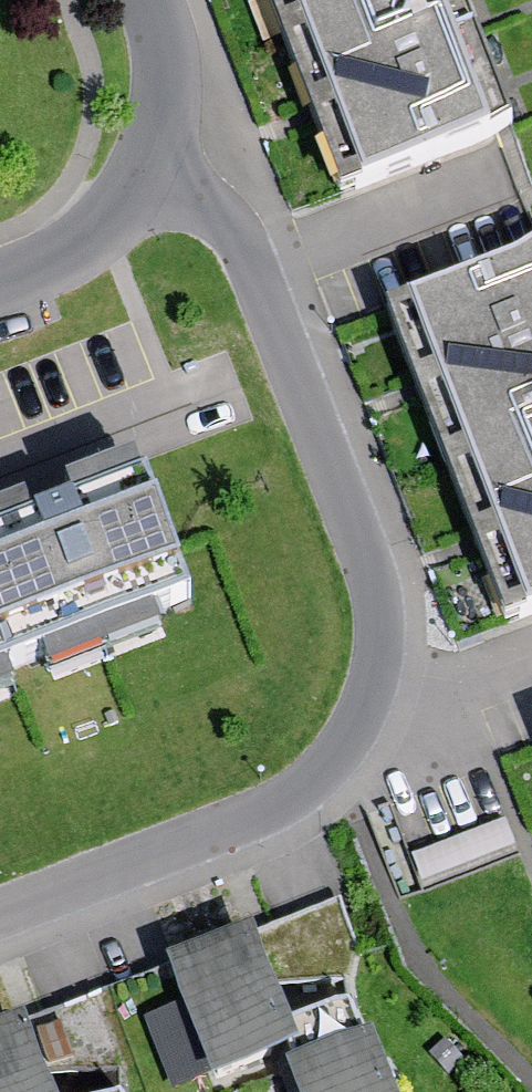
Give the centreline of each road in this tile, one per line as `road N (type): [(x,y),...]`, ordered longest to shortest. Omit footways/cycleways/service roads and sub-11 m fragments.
road 1 (residential): [(146,169),(222,218),(249,253),(372,577),(379,625),(373,678),(348,739),(297,791),(0,914)]
road 2 (residential): [(146,169),(94,233),(0,282)]
road 3 (residential): [(150,0),(167,82),(146,169)]

